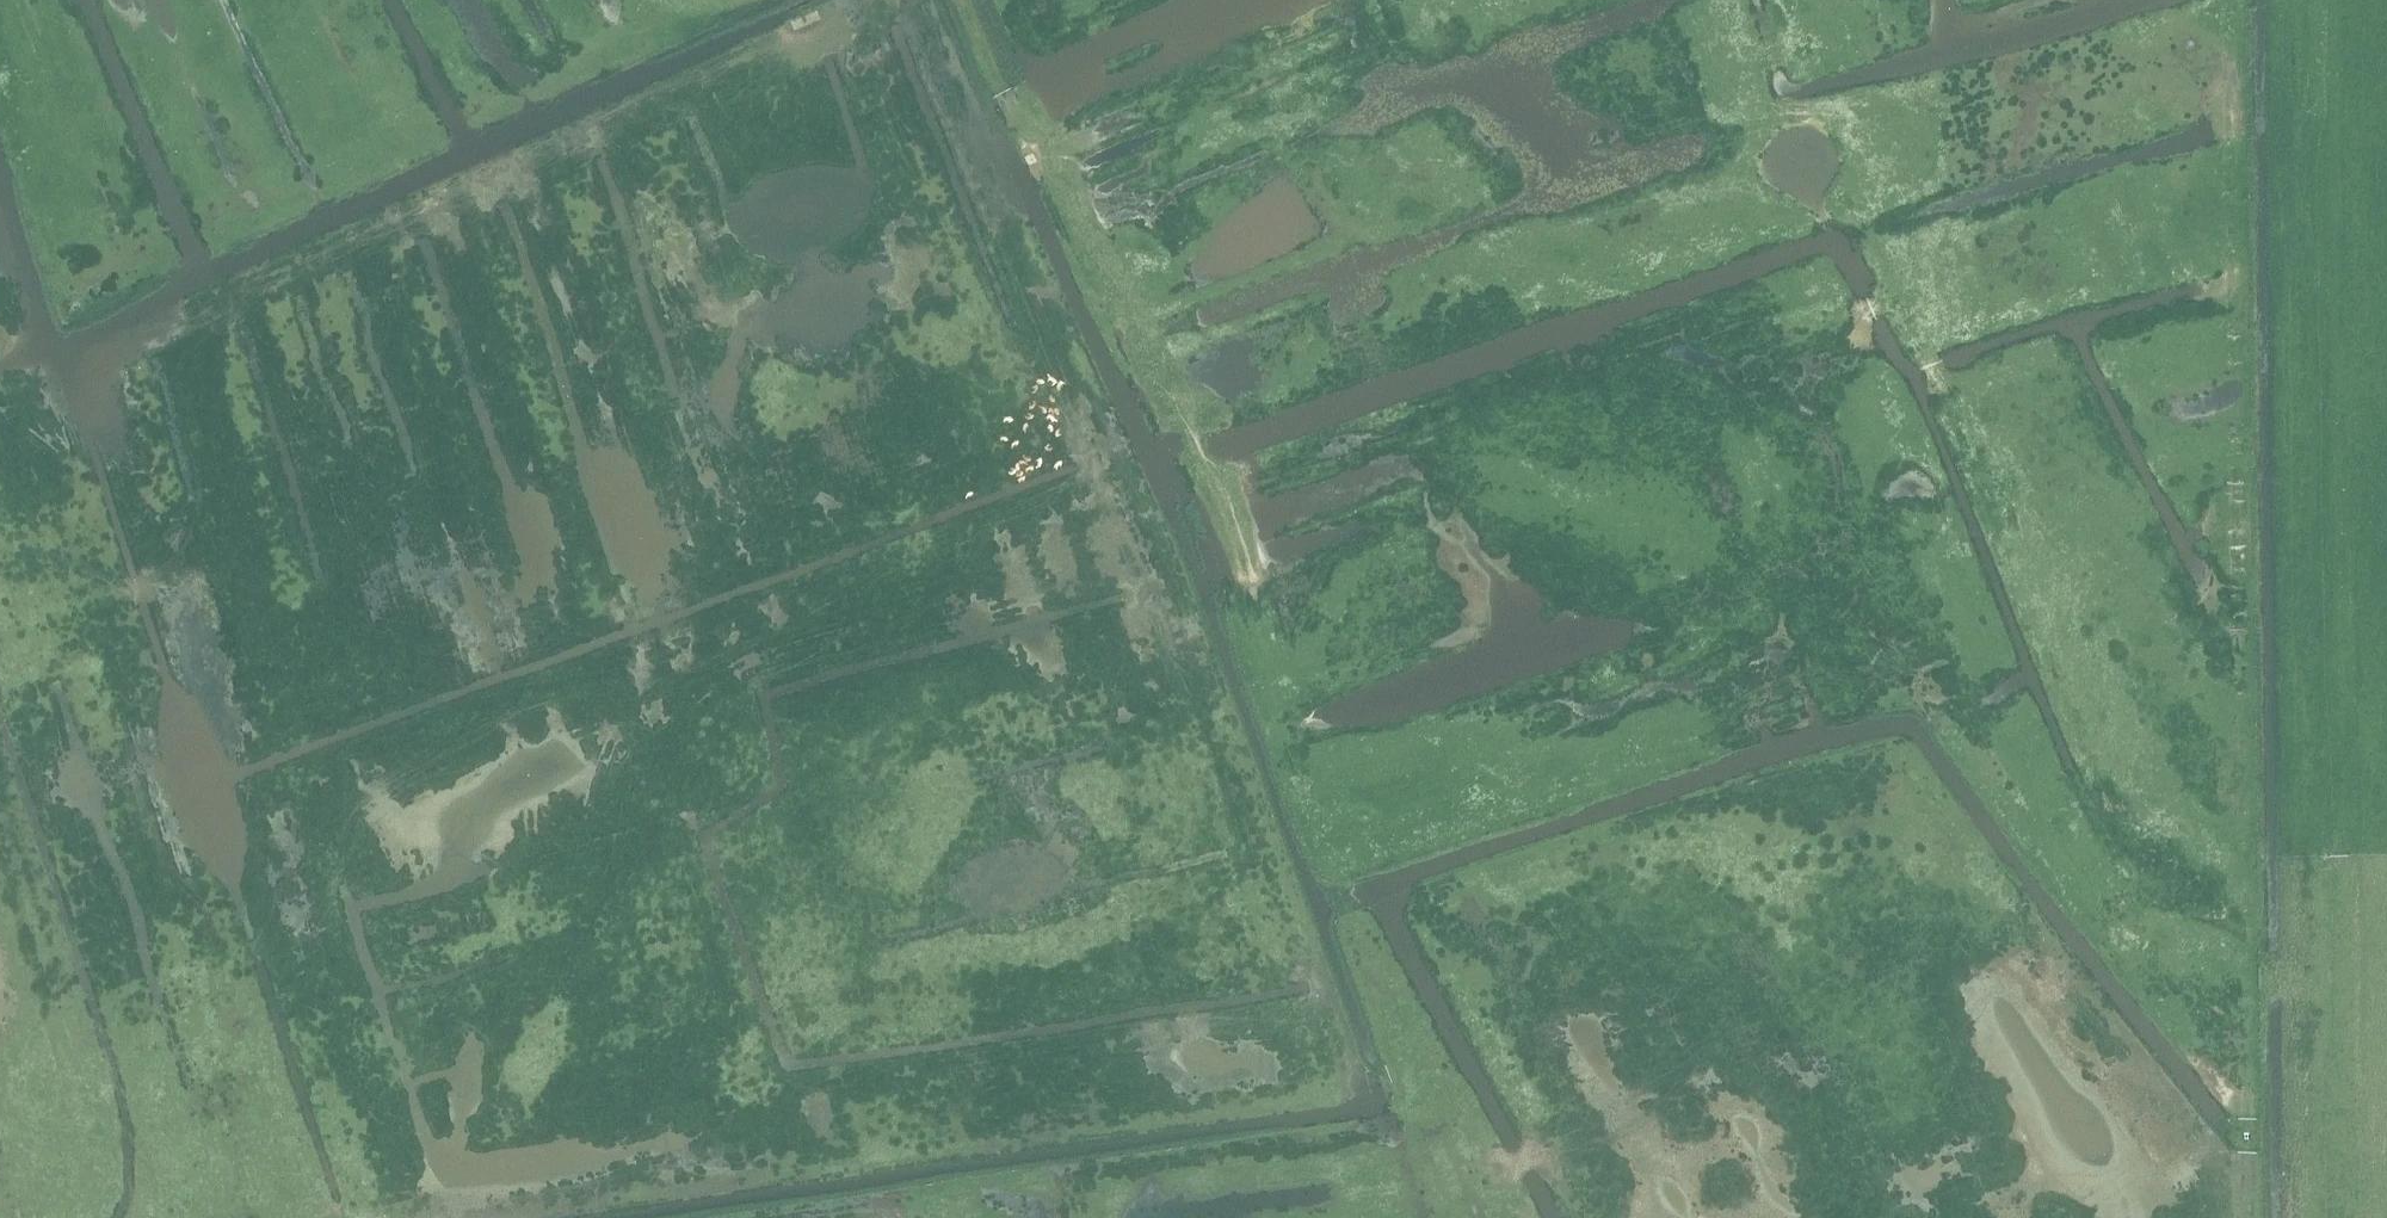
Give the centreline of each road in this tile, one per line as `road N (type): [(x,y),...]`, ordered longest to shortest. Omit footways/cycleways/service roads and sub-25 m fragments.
road 1 (track): [(963,0),(1235,541)]

